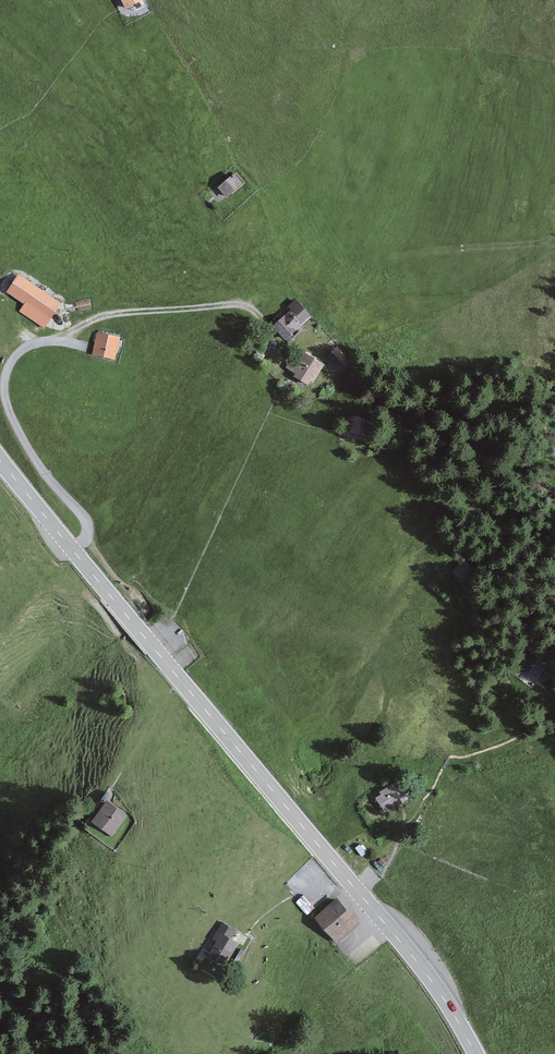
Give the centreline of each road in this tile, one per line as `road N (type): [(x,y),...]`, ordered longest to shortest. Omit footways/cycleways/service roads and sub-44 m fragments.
road 1 (secondary): [(0,462),(405,947),(476,1053)]
road 2 (track): [(457,249),(360,262),(241,302)]
road 3 (track): [(63,341),(103,313),(241,302)]

